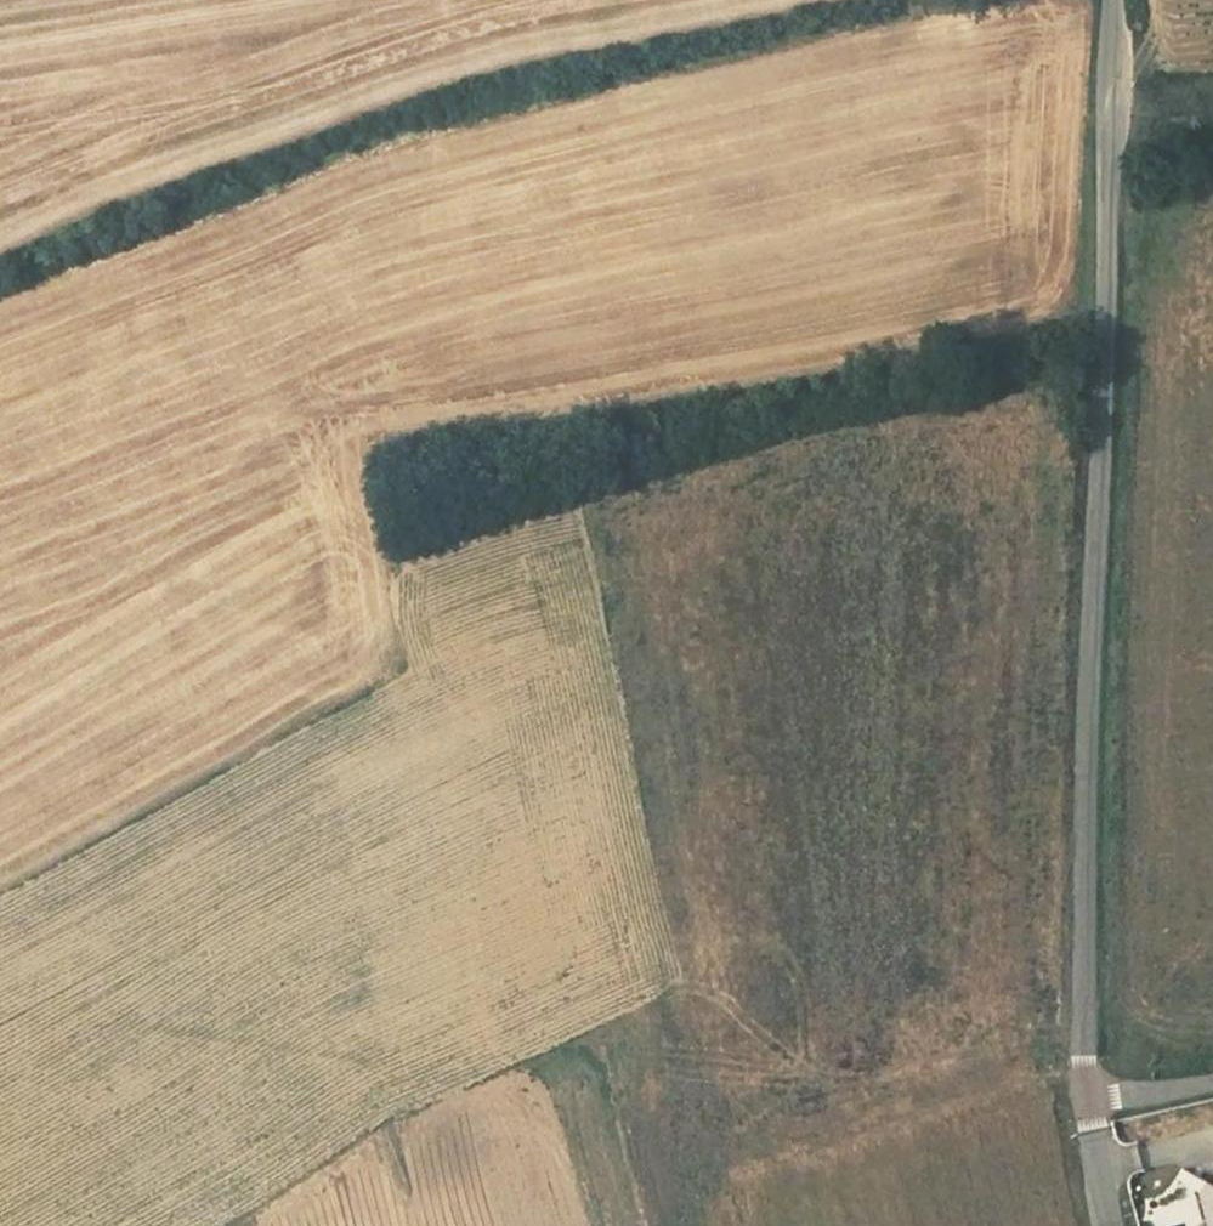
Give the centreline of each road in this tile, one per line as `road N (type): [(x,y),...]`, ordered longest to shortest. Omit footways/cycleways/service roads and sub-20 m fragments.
road 1 (unclassified): [(1106,0),(1080,1101)]
road 2 (residential): [(1212,1070),(1080,1101)]
road 3 (unclassified): [(1080,1101),(1112,1225)]

